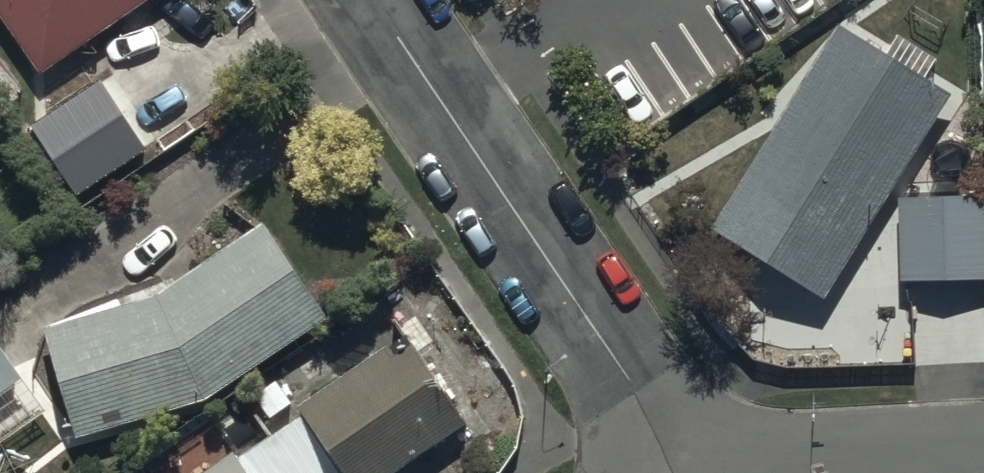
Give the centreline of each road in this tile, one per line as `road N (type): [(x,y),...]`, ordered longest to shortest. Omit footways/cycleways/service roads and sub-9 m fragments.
road 1 (residential): [(376,0),(694,470)]
road 2 (residential): [(694,470),(825,442),(941,446),(983,455)]

